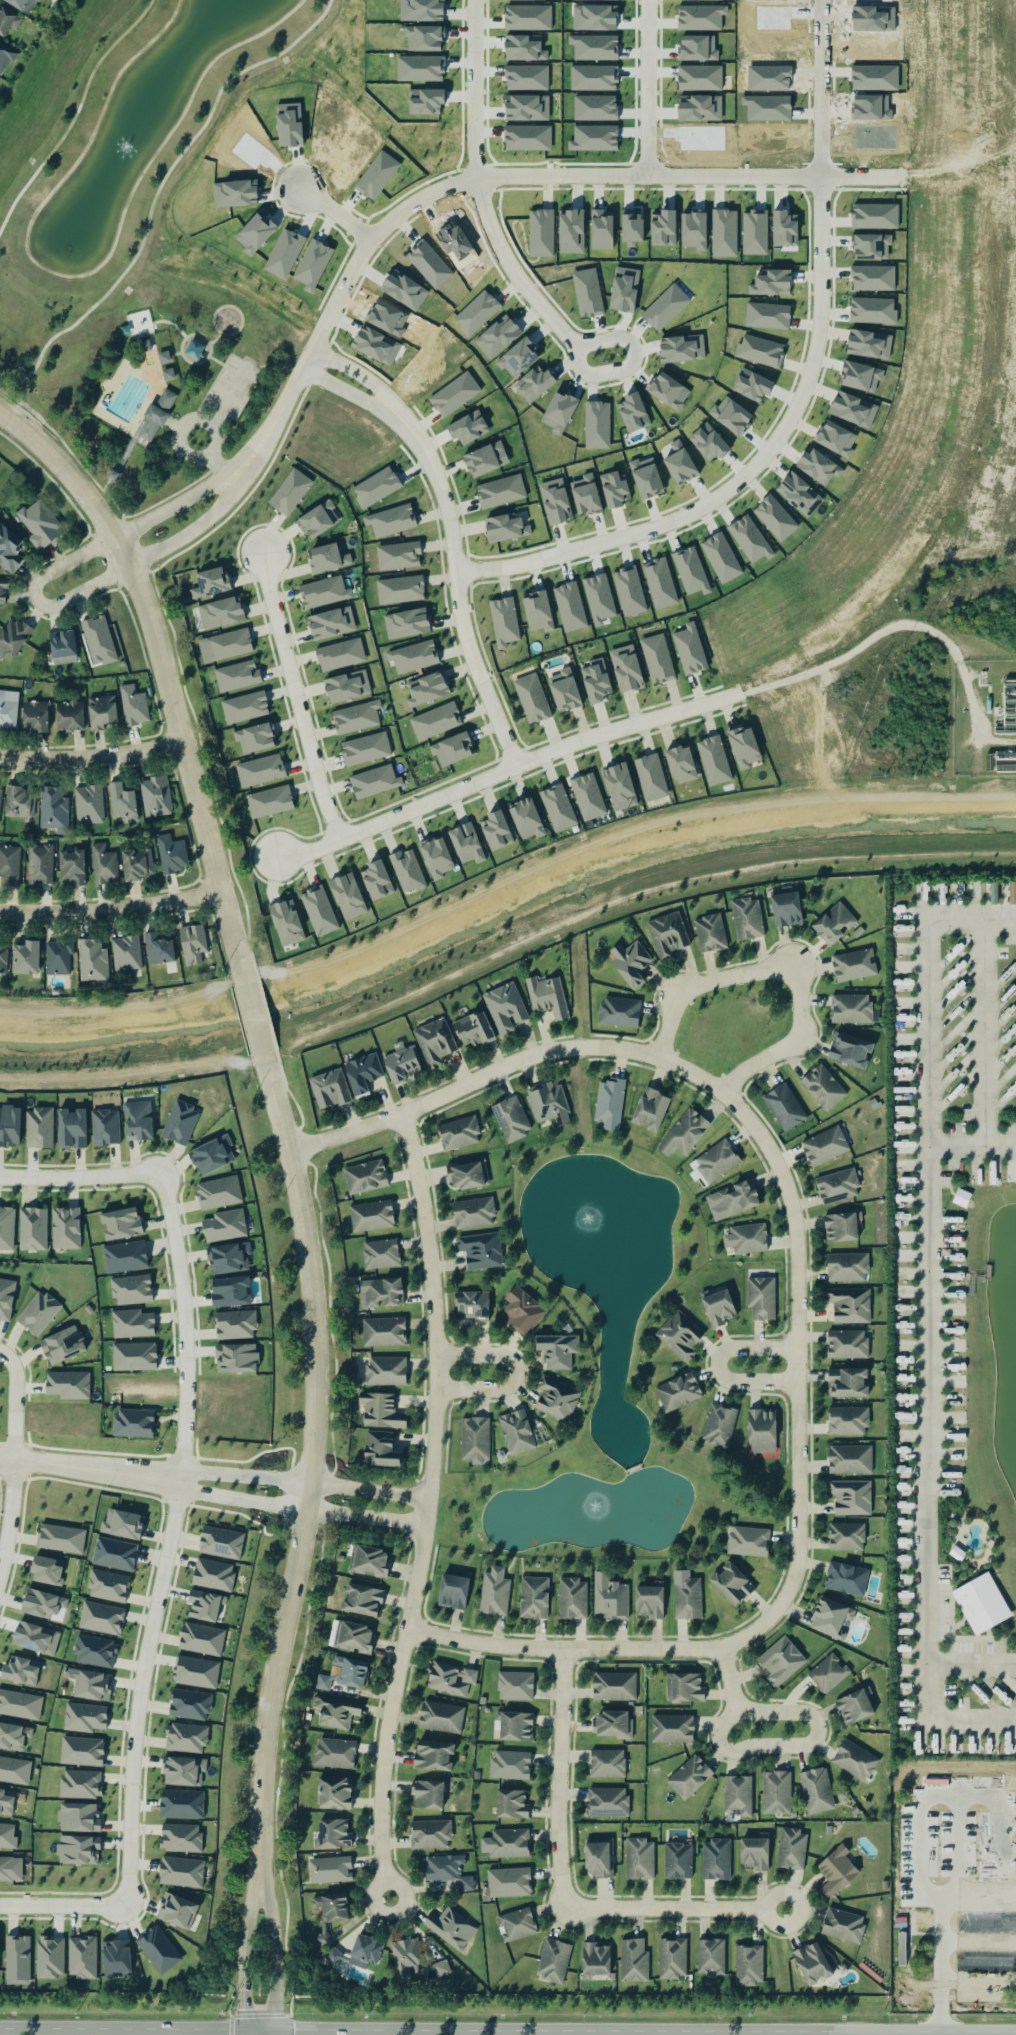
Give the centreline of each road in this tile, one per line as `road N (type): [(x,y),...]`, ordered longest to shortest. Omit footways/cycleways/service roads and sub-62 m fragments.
road 1 (residential): [(690,1075),(755,1130),(791,1211),(796,1555),(789,1591),(761,1627),(719,1650),(564,1650),(409,1631)]
road 2 (tertiary): [(261,1056),(311,1261),(317,1352),(309,1483),(260,1753),(259,1867)]
road 3 (residential): [(399,1116),(425,1231),(435,1358),(427,1503),(409,1631),(383,1734),(377,1826),(386,1901)]
road 4 (residential): [(128,1904),(140,1690),(186,1415),(185,1307),(158,1170)]
road 5 (residential): [(455,571),(522,564),(684,524),(750,474),(782,434),(815,360),(817,173),(894,176)]
road 6 (secondary): [(874,2032),(273,2029)]
road 7 (residential): [(817,173),(474,177),(507,270),(608,364)]
road 8 (residential): [(278,857),(317,850),(566,745),(743,694)]
road 9 (tertiary): [(113,539),(140,592),(244,990)]
road 10 (residential): [(286,1151),(399,1116),(522,1058),(619,1050),(657,1056),(690,1075)]
road 11 (residential): [(474,177),(410,204),(366,247),(267,435),(232,477)]
road 12 (residential): [(383,404),(409,430),(443,495),(462,626),(517,766)]
road 13 (residential): [(720,1093),(747,1067),(797,1041),(792,968),(724,979),(674,998),(657,1056)]
road 14 (residential): [(719,1650),(733,1710),(716,1724),(715,1744),(732,1753),(802,1749),(816,1739),(815,1722),(801,1712),(733,1710)]
road 15 (residential): [(265,553),(340,840)]
road 16 (residential): [(564,1650),(554,1813),(561,1907)]
road 17 (residential): [(34,599),(58,606),(175,541),(221,505),(232,477)]
road 18 (residential): [(309,1483),(64,1465)]
road 19 (residential): [(64,1465),(305,1510)]
road 20 (secondary): [(243,2029),(0,2027)]
road 21 (residential): [(0,909),(126,908),(220,893)]
road 22 (residential): [(561,1907),(780,1910)]
road 23 (residential): [(796,1349),(729,1349),(715,1356),(714,1375),(730,1385),(796,1385)]
road 24 (residential): [(0,754),(179,747)]
road 25 (residential): [(474,177),(474,0)]
road 26 (residential): [(647,0),(648,176)]
road 27 (residential): [(822,0),(822,173)]
road 28 (residential): [(434,1390),(497,1390),(509,1382),(509,1363),(495,1355),(435,1358)]
road 29 (tertiary): [(0,411),(49,453),(113,539)]
road 30 (tertiary): [(259,1867),(243,1938),(243,2029)]
road 31 (tertiary): [(273,2029),(273,1942),(259,1867)]
road 32 (residential): [(158,1170),(0,1175)]
road 33 (residential): [(232,477),(113,539)]
road 34 (residential): [(0,1903),(128,1904)]

